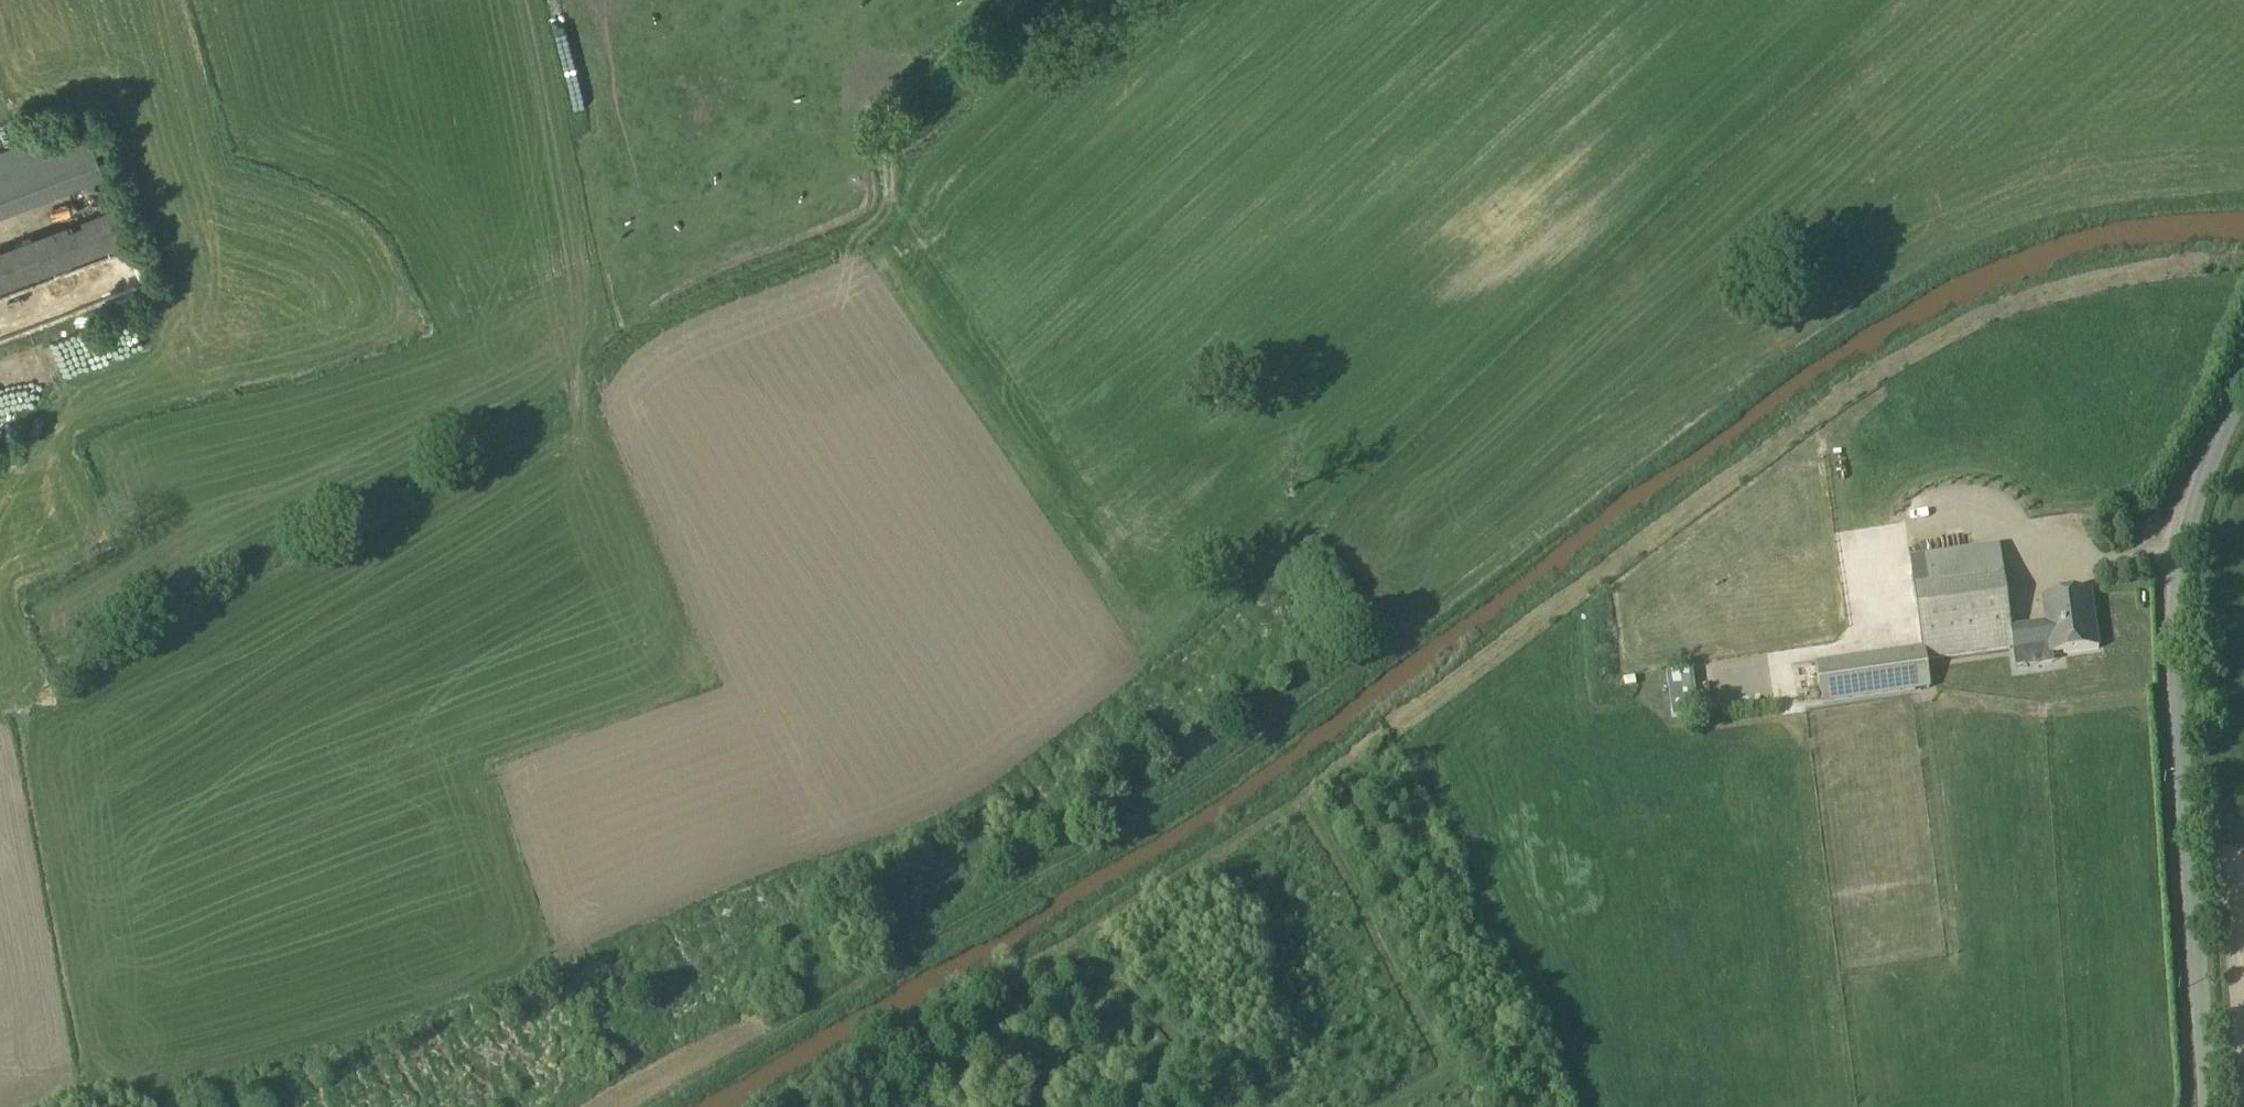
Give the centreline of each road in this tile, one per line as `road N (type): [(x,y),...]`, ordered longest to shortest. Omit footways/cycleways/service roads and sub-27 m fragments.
road 1 (track): [(997,0),(887,127),(889,204),(874,230),(727,287),(647,328),(528,429),(214,588),(69,684)]
road 2 (track): [(660,1106),(1109,835),(1396,638)]
road 3 (unclassified): [(2206,1106),(2173,649),(2176,587),(2189,517),(2243,387)]

